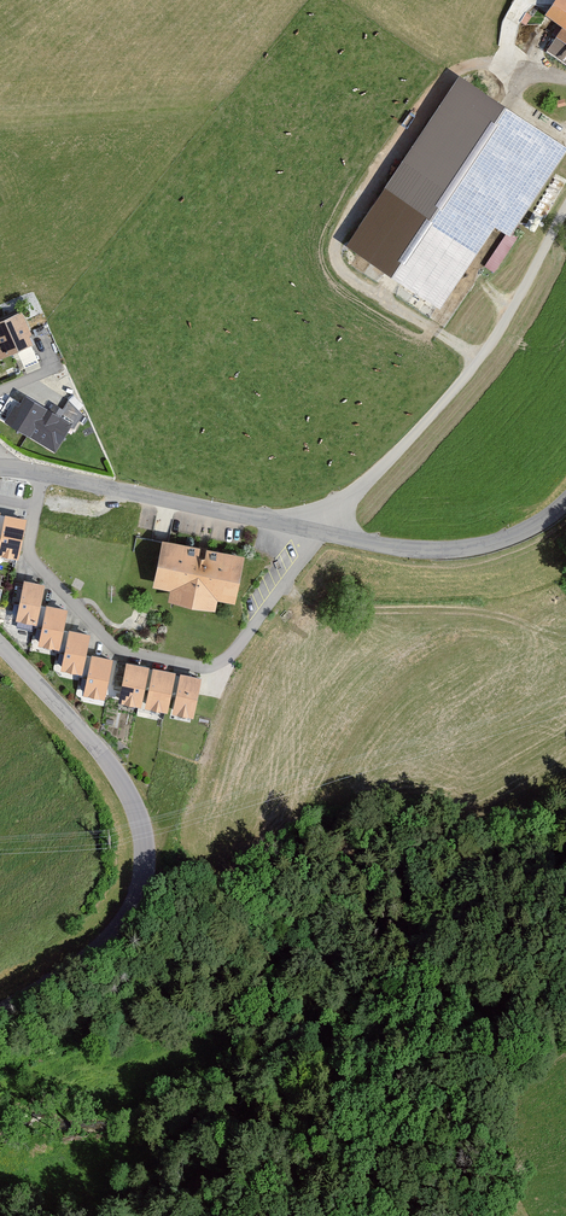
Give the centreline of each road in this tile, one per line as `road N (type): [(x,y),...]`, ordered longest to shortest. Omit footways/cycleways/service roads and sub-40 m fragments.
road 1 (residential): [(37,477),(25,552),(114,651),(204,670),(232,655),(322,533)]
road 2 (unclassified): [(0,646),(133,809),(135,872),(113,922),(82,959),(0,1012)]
road 3 (unclassified): [(322,533),(485,357),(565,219)]
road 4 (unclassified): [(322,533),(37,477)]
road 5 (unclassified): [(565,502),(509,537),(457,551),(322,533)]

